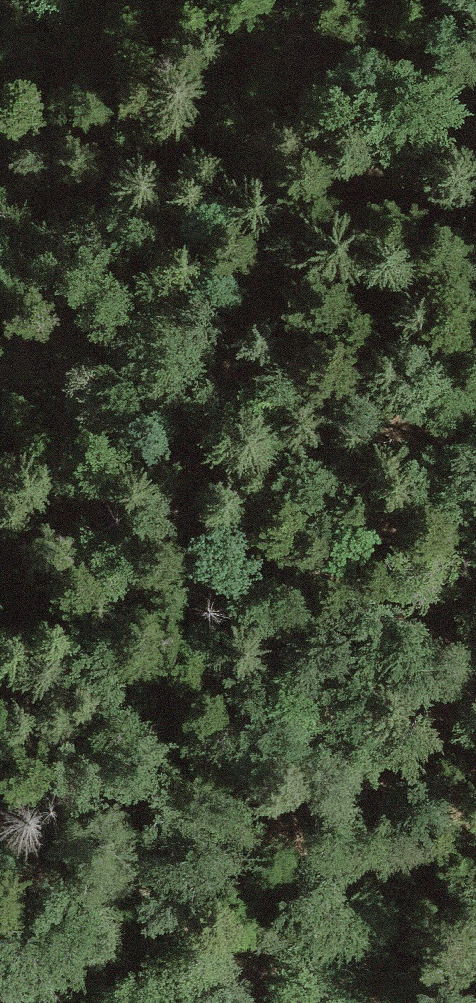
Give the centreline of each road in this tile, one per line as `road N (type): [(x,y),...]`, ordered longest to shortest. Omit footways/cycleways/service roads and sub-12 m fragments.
road 1 (track): [(0,604),(45,506),(217,337),(475,55)]
road 2 (primary): [(0,668),(475,414)]

